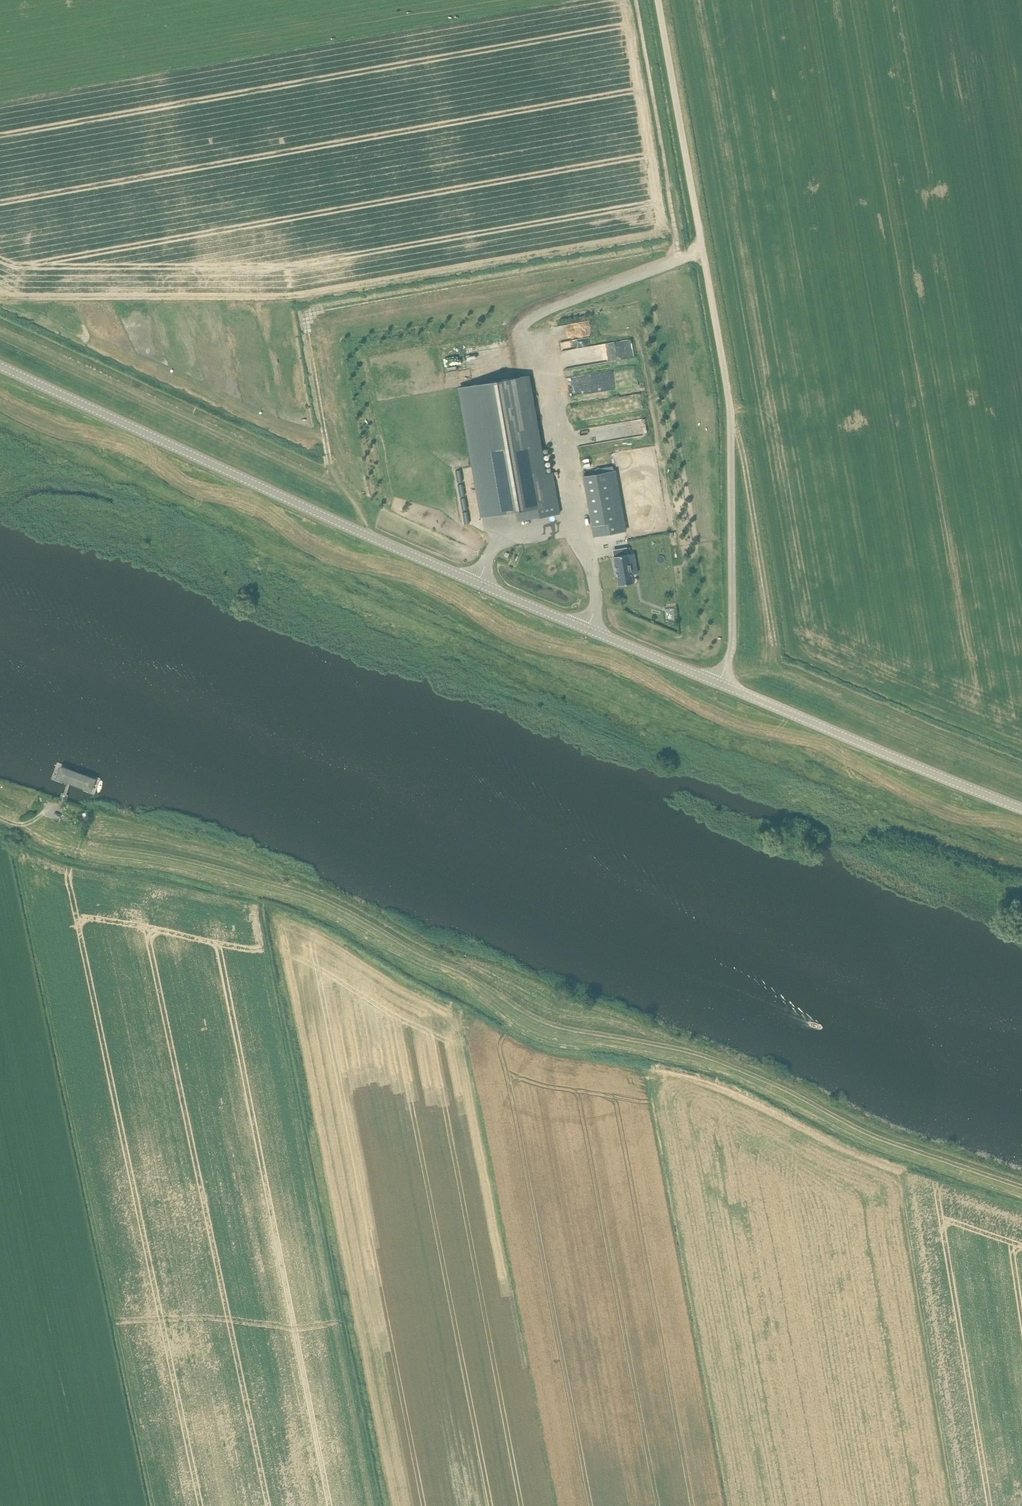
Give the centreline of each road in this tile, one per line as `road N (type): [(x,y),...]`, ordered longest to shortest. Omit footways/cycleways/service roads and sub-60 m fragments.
road 1 (unclassified): [(719,683),(320,514),(0,366)]
road 2 (unclassified): [(719,683),(732,649),(731,412),(657,0)]
road 3 (unclassified): [(1021,809),(719,683)]
road 4 (track): [(681,258),(636,0)]

